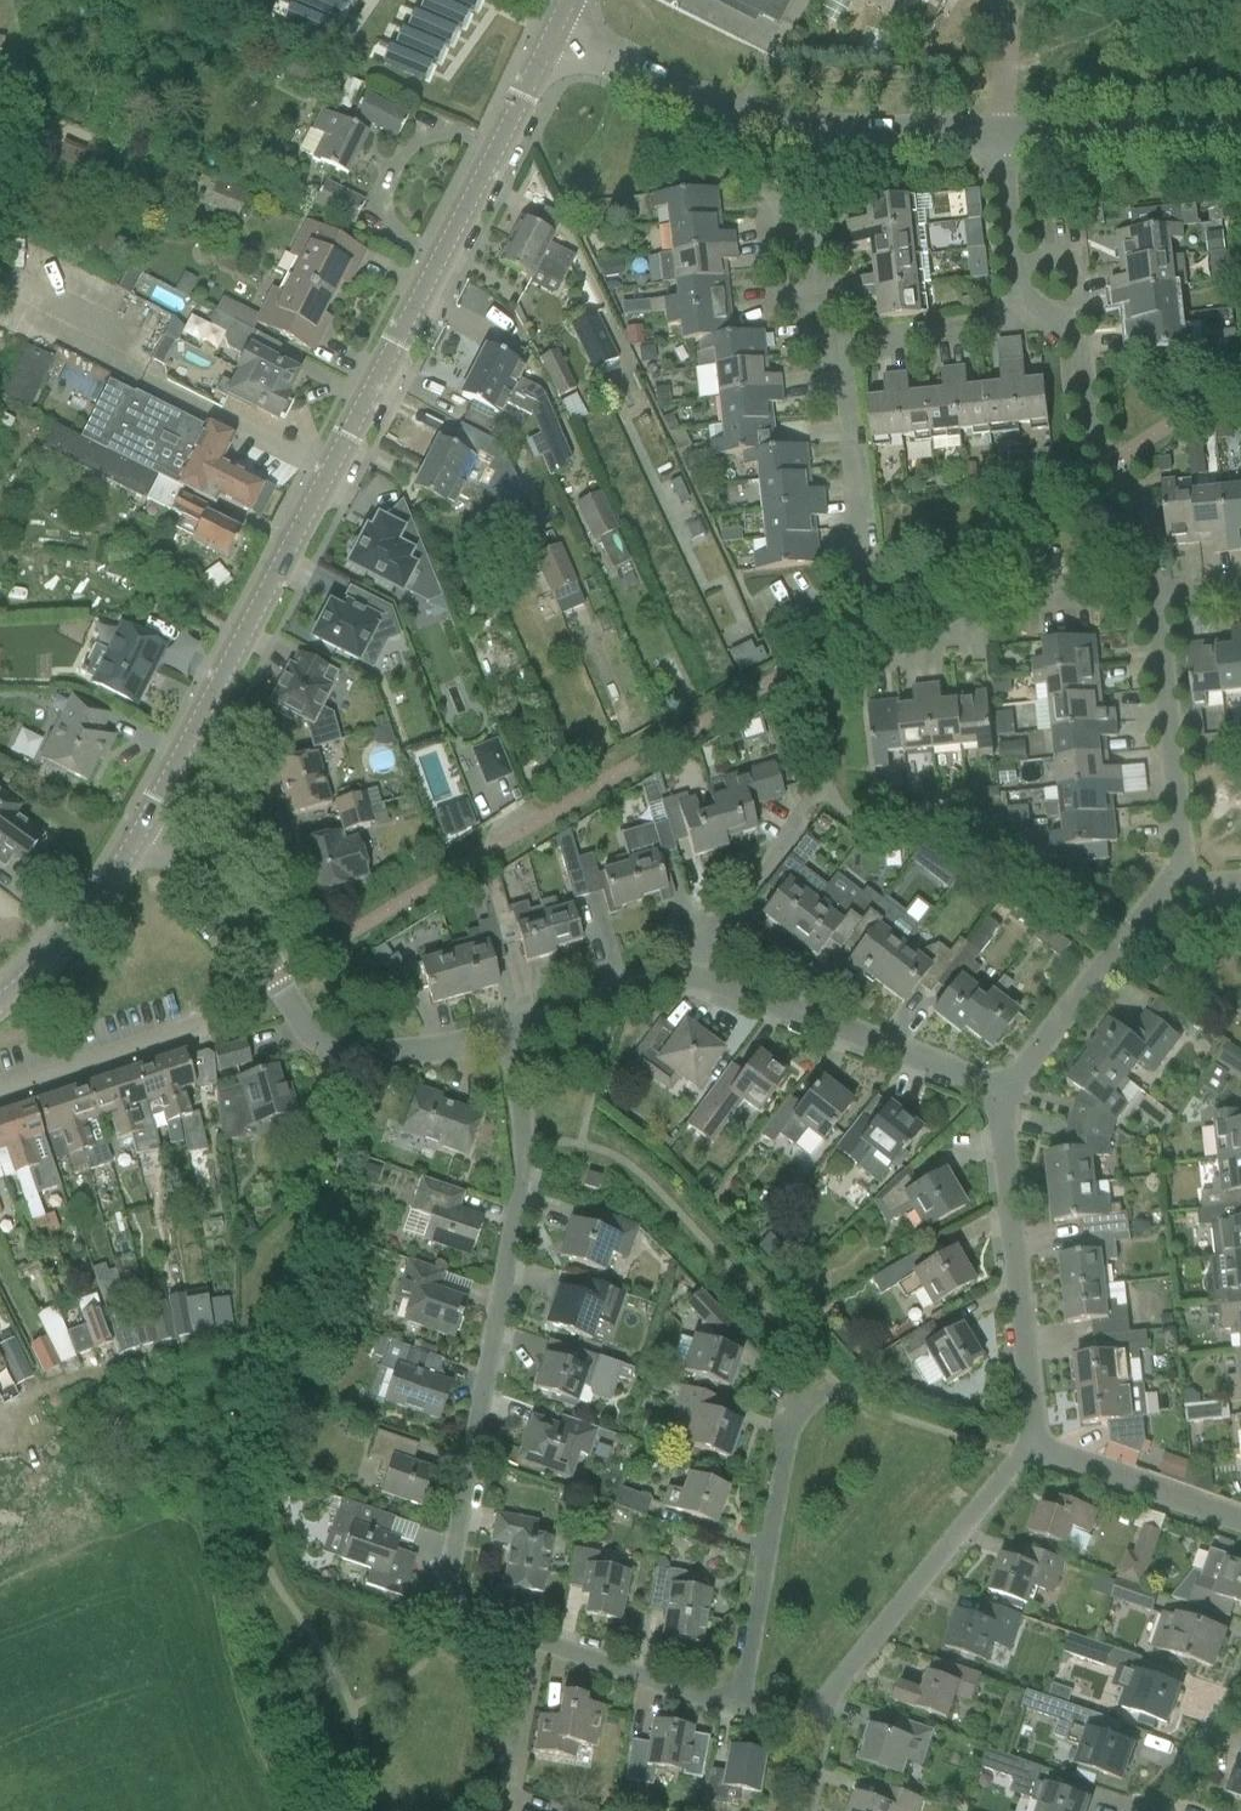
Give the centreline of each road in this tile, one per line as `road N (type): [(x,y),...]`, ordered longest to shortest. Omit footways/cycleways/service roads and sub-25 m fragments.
road 1 (tertiary): [(144,838),(548,44)]
road 2 (residential): [(512,1038),(523,1194),(445,1562),(452,1611),(735,1703)]
road 3 (residential): [(548,44),(735,121),(824,137),(998,141)]
road 4 (residential): [(1031,1440),(832,1697),(820,1724)]
road 5 (residential): [(1004,1092),(1031,1440)]
road 6 (residential): [(1155,593),(1146,578),(1137,499),(1091,431),(1080,339),(1028,297)]
road 7 (residential): [(686,983),(738,993),(1004,1092)]
road 8 (residential): [(839,346),(866,570),(769,624)]
road 9 (residential): [(283,976),(560,811)]
road 10 (residential): [(788,1413),(735,1703)]
road 11 (residential): [(1004,1092),(1179,864)]
road 12 (residential): [(283,976),(312,1038),(334,1058),(421,1057),(512,1038)]
road 13 (residential): [(1179,864),(1155,593)]
road 14 (unclassified): [(908,655),(1010,602),(1155,593)]
road 15 (residential): [(0,1098),(229,1008)]
road 16 (residential): [(998,141),(1240,137)]
road 17 (residential): [(1240,1515),(1031,1440)]
road 18 (track): [(210,1343),(0,1406)]
road 19 (tertiary): [(0,1000),(64,942),(144,838)]
road 20 (residential): [(769,191),(776,236),(820,231),(839,346)]
road 21 (residential): [(1028,297),(1010,319),(839,346)]
road 22 (residential): [(144,838),(212,890),(283,976)]
road 23 (residential): [(792,830),(686,983)]
road 24 (residential): [(512,1038),(686,983)]
road 25 (residential): [(1028,297),(1016,282),(998,141)]
road 26 (residential): [(1148,1810),(1240,1699)]
road 27 (residential): [(998,141),(1009,0)]

